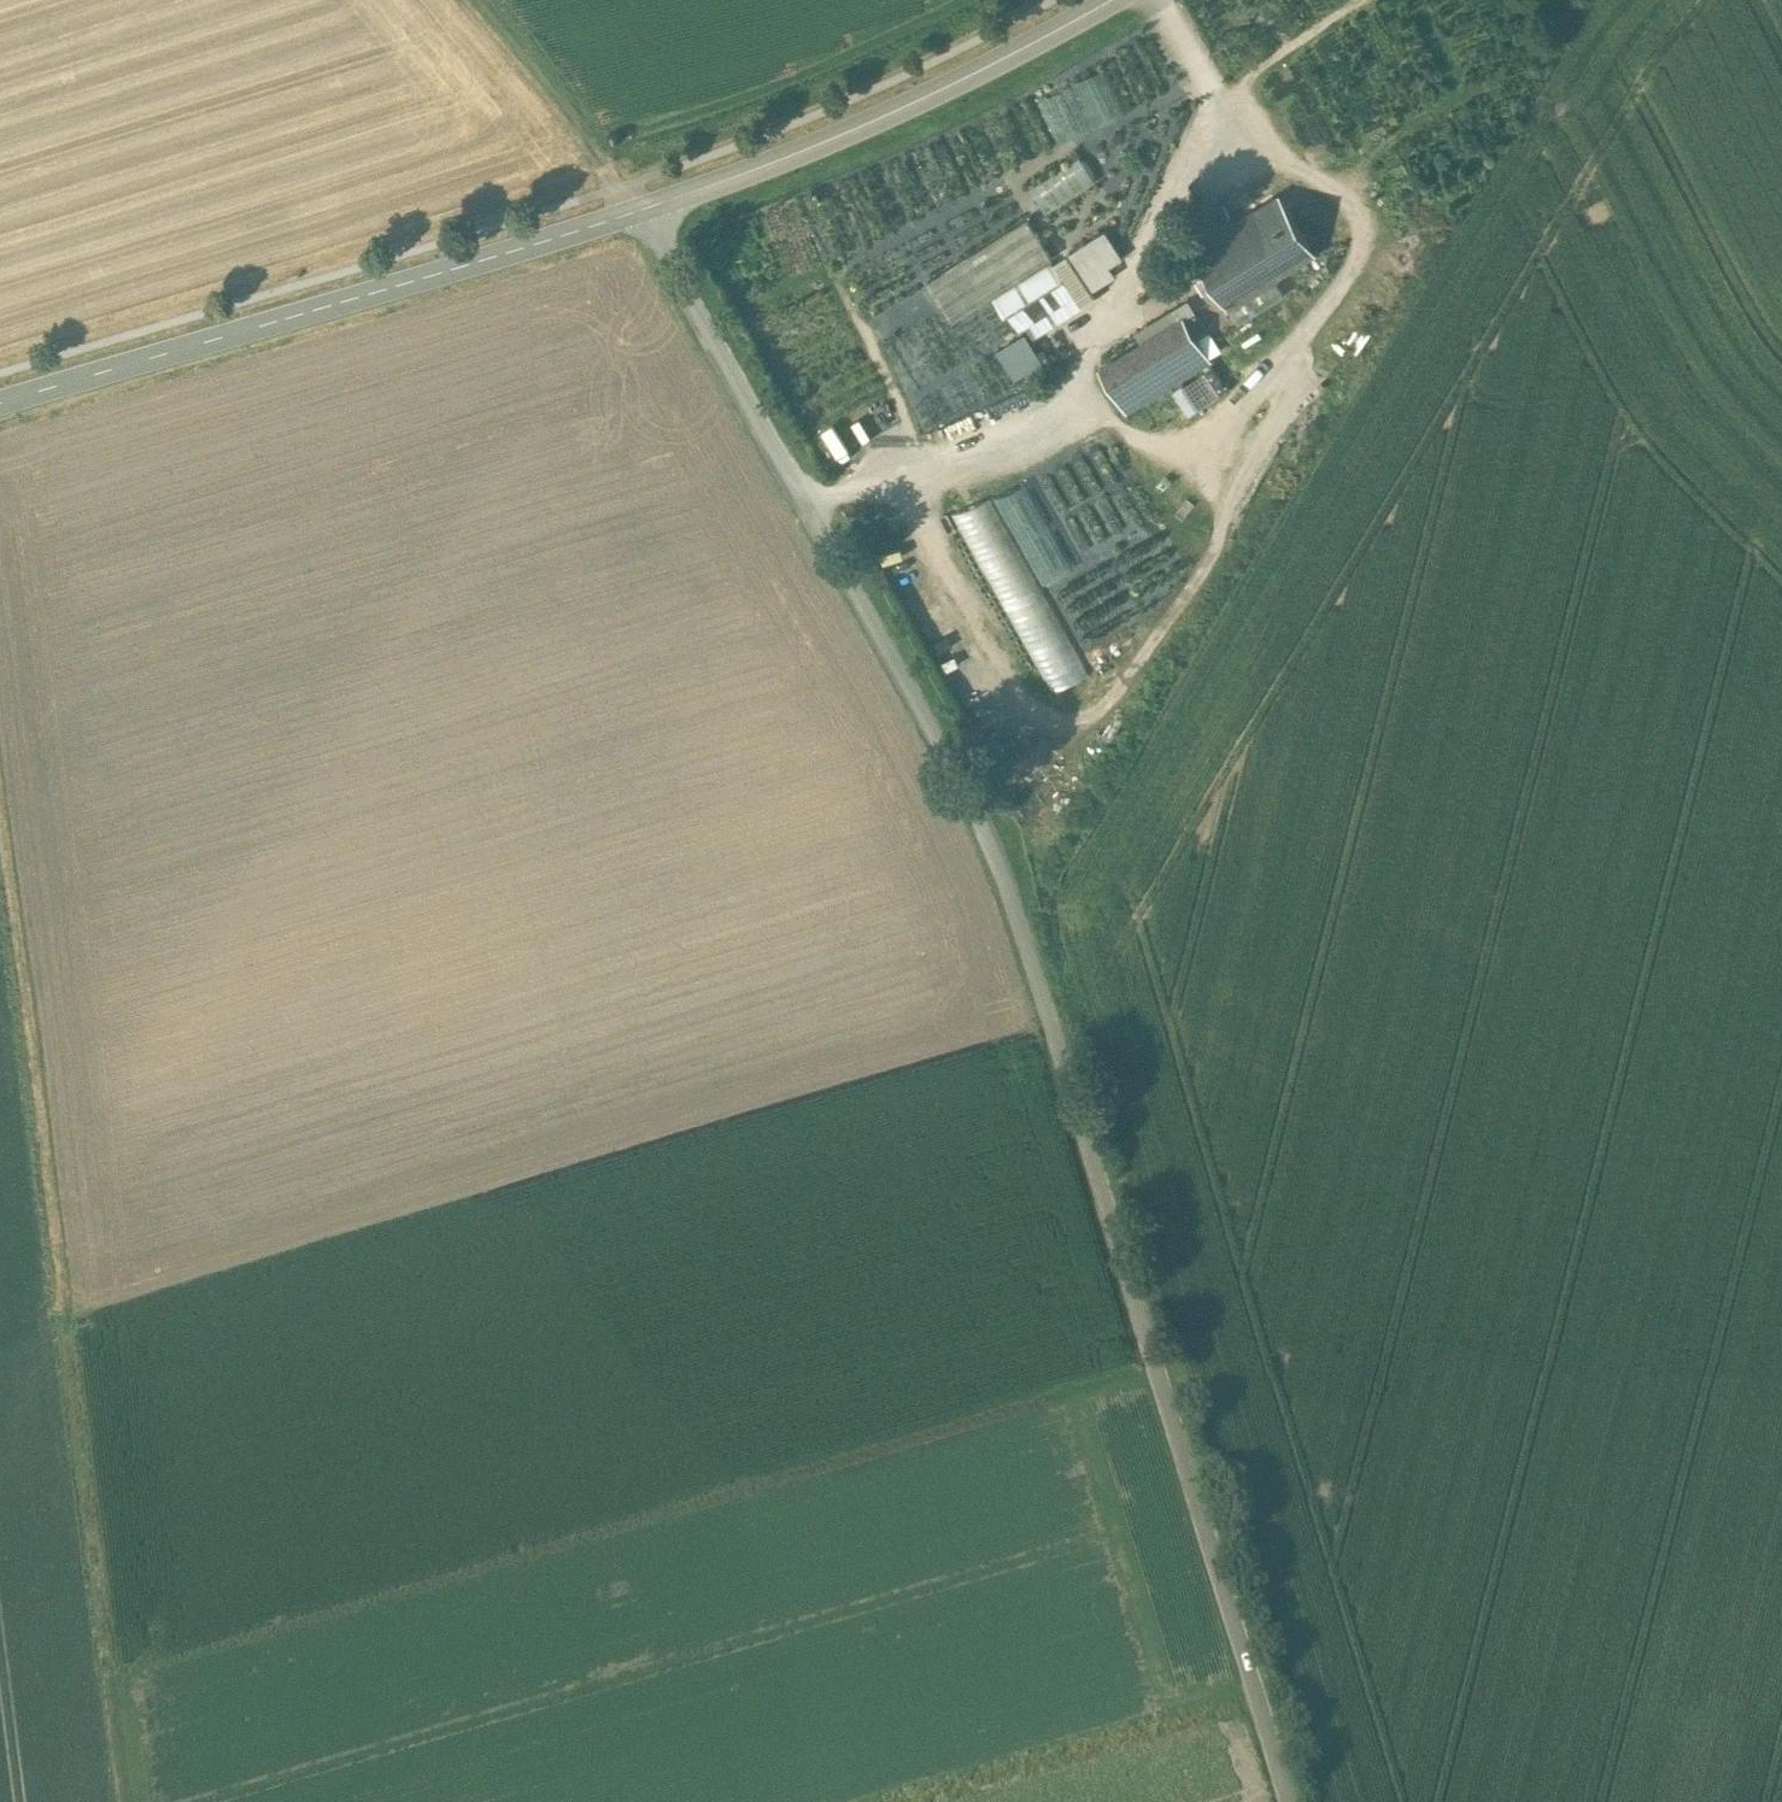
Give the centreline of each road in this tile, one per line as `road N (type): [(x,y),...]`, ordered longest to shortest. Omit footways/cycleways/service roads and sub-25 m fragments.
road 1 (unclassified): [(639,208),(970,812),(1039,1012),(1278,1801)]
road 2 (tertiary): [(0,401),(639,208)]
road 3 (tertiary): [(639,208),(972,74),(1109,0)]

